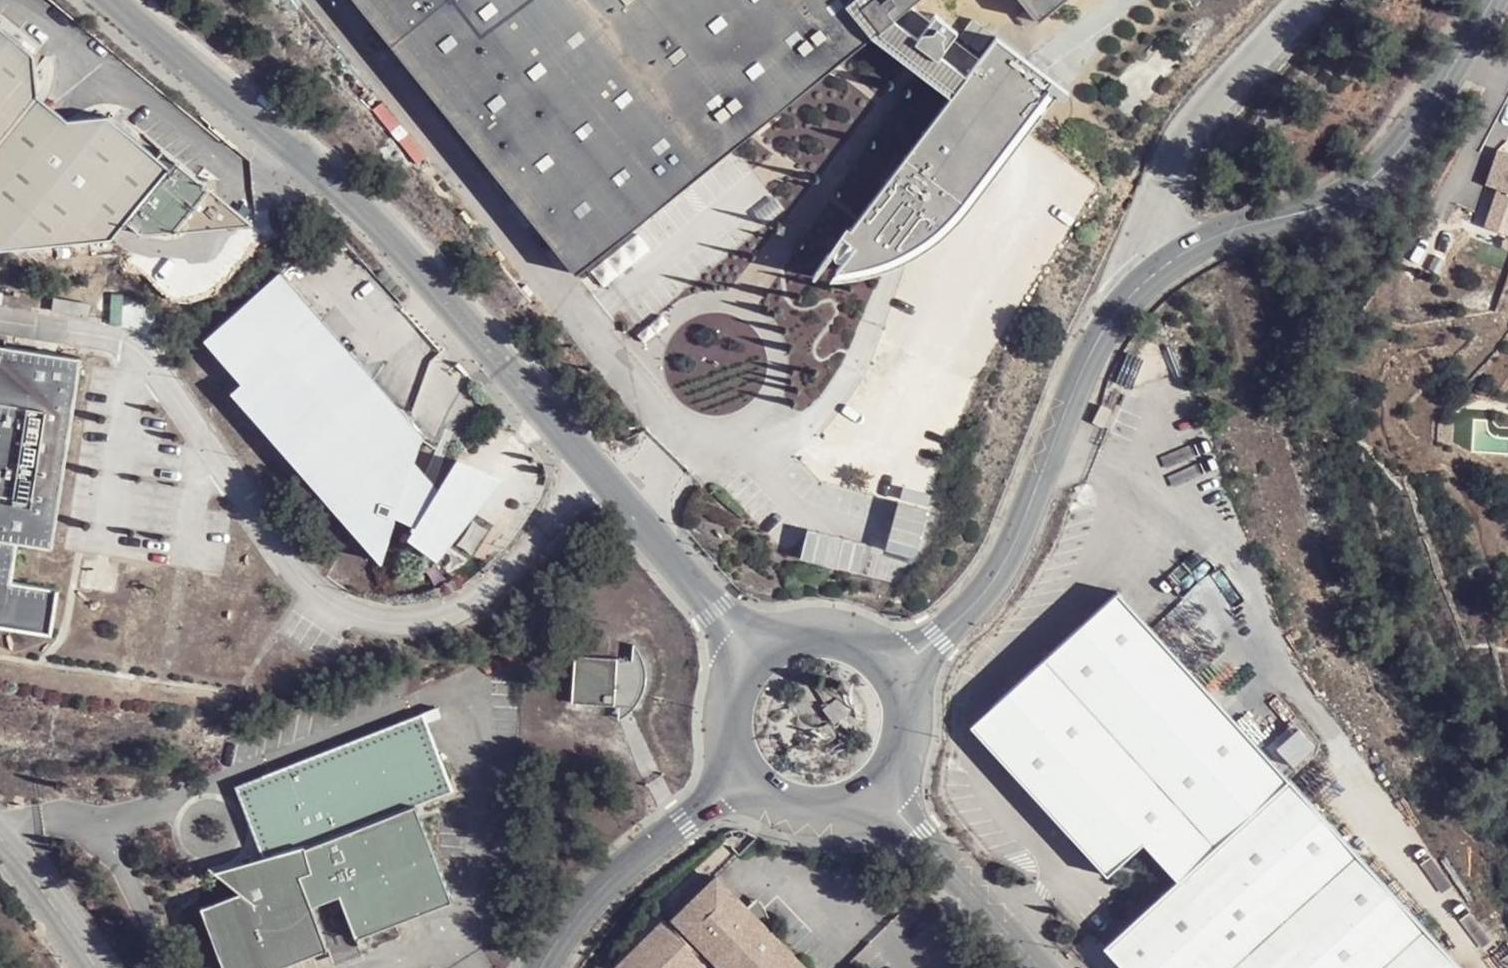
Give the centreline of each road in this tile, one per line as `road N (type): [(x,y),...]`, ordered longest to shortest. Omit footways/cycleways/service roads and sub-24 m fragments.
road 1 (unclassified): [(889,672),(941,637),(987,590),(1084,366),(1121,306),(1157,268),(1192,249),(1334,200),(1362,181),(1484,0)]
road 2 (unclassified): [(759,660),(425,276),(343,192),(110,0)]
road 3 (unclassified): [(752,777),(597,890),(540,967)]
road 4 (unclassified): [(874,789),(1043,967)]
road 5 (unclassified): [(98,967),(0,836)]
road 6 (unclassified): [(889,672),(872,654),(827,636),(779,646),(759,660)]
road 7 (unclassified): [(752,777),(797,806),(851,803),(874,789)]
road 8 (unclassified): [(874,789),(905,733),(889,672)]
road 9 (unclassified): [(759,660),(732,717),(752,777)]

